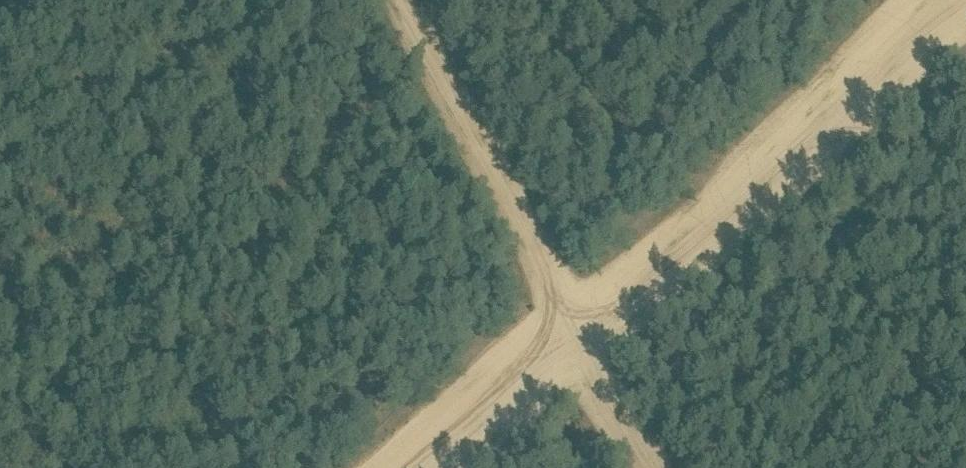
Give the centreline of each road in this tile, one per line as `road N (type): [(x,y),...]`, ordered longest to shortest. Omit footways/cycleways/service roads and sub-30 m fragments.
road 1 (track): [(418,467),(577,342),(965,1)]
road 2 (track): [(395,0),(644,467)]

